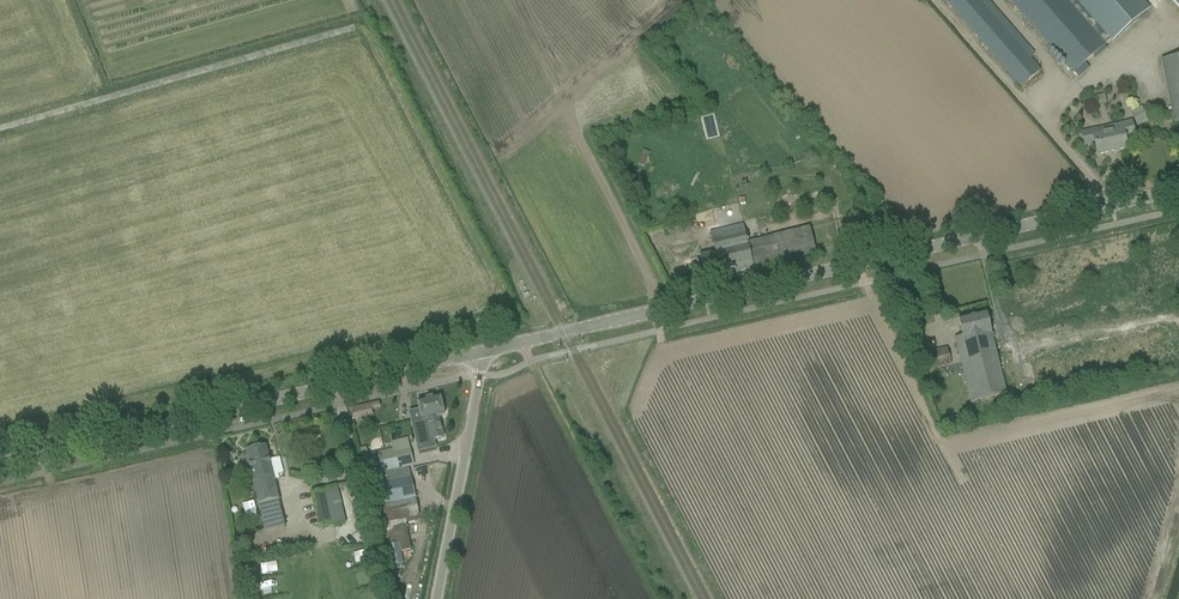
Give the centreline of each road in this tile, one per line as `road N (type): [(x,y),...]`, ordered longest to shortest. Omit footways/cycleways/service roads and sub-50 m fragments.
road 1 (tertiary): [(480,352),(1178,190)]
road 2 (tertiary): [(0,463),(480,352)]
road 3 (unclassified): [(438,598),(480,352)]

